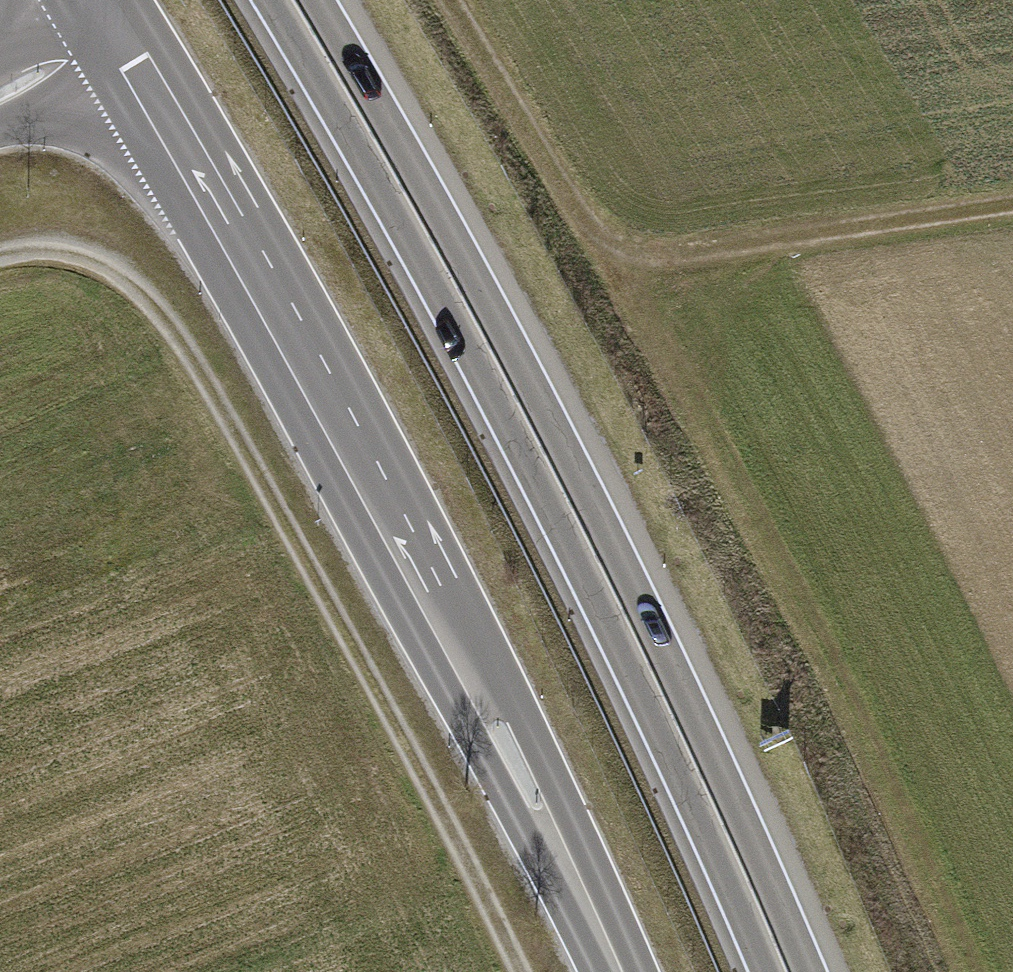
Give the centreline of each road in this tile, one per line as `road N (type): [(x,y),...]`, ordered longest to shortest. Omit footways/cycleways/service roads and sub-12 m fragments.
road 1 (trunk): [(272,0),(549,502),(768,971)]
road 2 (trunk): [(808,971),(584,487),(316,0)]
road 3 (primary): [(613,971),(444,628),(110,23)]
road 4 (track): [(0,259),(76,258),(123,281),(162,324),(286,532),(517,971)]
road 5 (track): [(451,0),(608,271),(1012,209)]
road 6 (tertiary): [(110,23),(0,89)]

